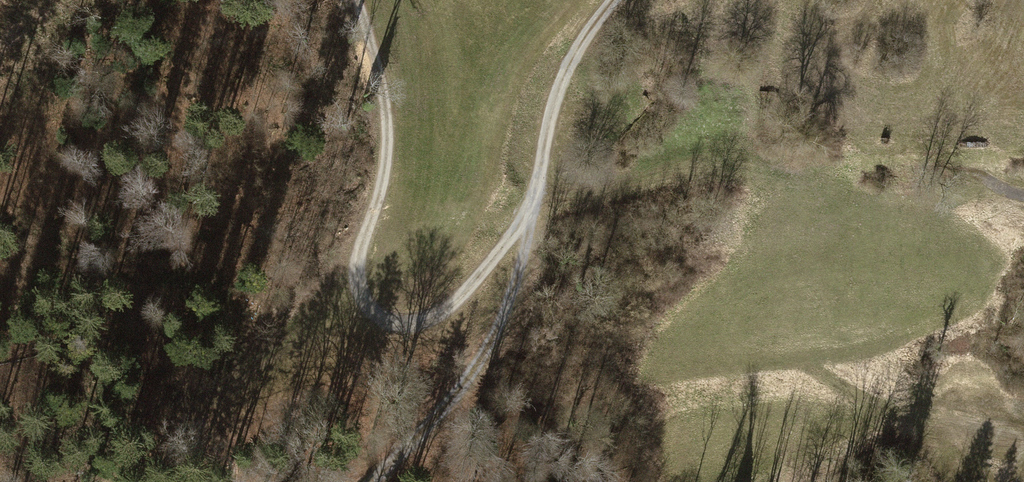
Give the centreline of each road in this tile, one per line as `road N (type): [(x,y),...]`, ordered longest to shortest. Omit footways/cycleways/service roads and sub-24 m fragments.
road 1 (track): [(538,202),(483,283),(436,322),(389,331),(364,305),(354,268),(387,140),(352,0)]
road 2 (track): [(622,0),(569,67),(556,103),(520,301),(483,376),(389,481)]
road 3 (track): [(843,394),(1023,444)]

